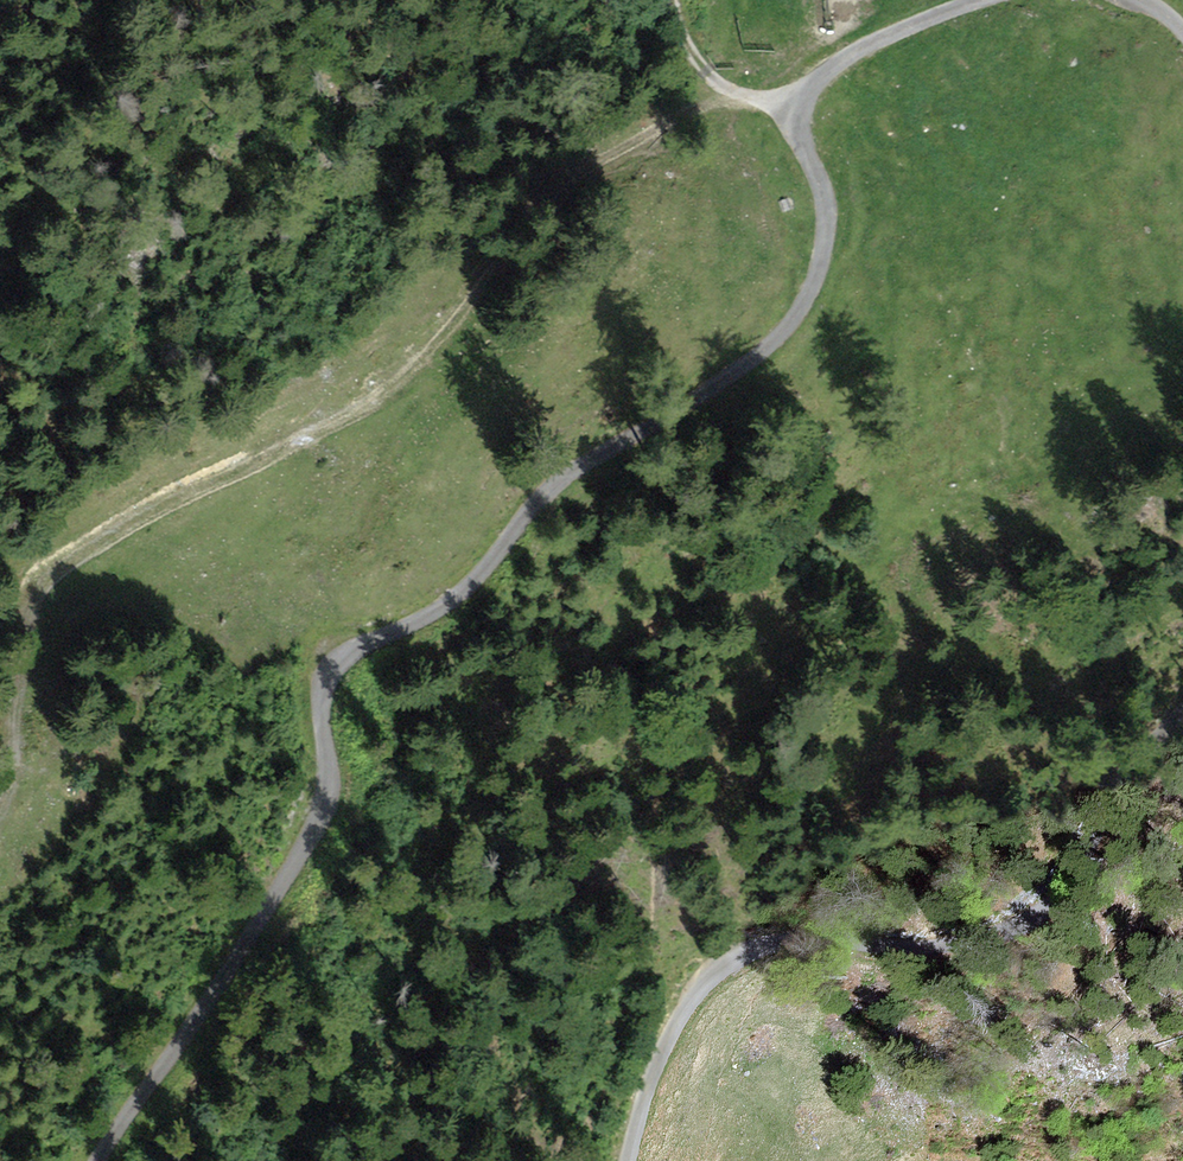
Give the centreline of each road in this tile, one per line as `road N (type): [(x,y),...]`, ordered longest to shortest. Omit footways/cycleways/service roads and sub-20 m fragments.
road 1 (track): [(787,104),(823,191),(825,260),(766,367),(616,451),(528,513),(460,600),(393,644),(332,669),(323,719),(333,778),(69,1160)]
road 2 (track): [(731,94),(544,203),(440,338),(352,414),(116,526),(30,592),(11,800),(0,815)]
road 3 (track): [(1182,704),(1142,750),(1074,873),(1039,903),(918,941),(838,934),(759,945),(703,983),(664,1050),(635,1160)]
road 4 (track): [(787,104),(838,61),(979,0)]
road 5 (track): [(673,0),(698,65),(731,94),(787,104)]

